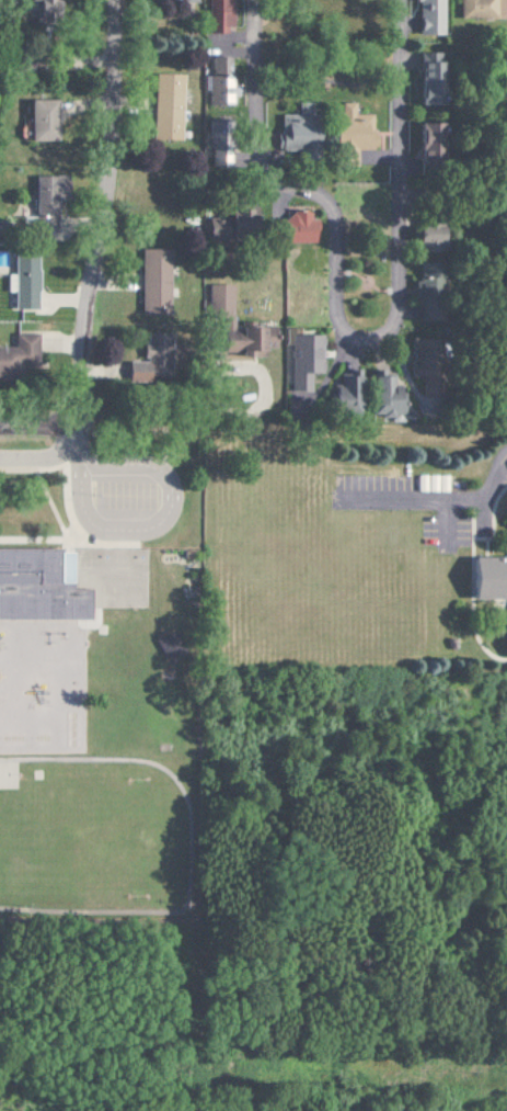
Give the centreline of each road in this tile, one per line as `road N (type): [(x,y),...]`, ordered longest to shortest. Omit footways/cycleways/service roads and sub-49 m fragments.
road 1 (residential): [(392,0),(395,309),(382,327),(360,333),(348,331),(334,310),(335,231),(326,202),(275,181),(257,154),(250,0)]
road 2 (residential): [(112,0),(101,219),(73,418)]

